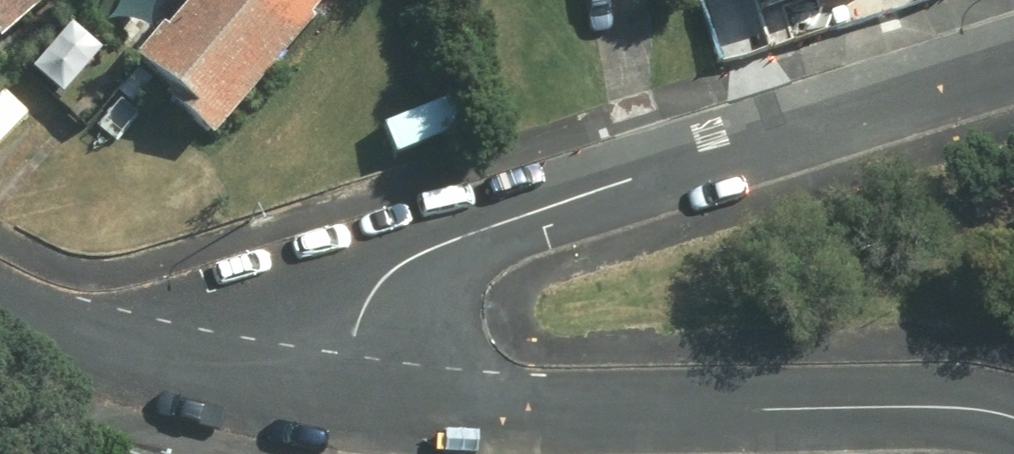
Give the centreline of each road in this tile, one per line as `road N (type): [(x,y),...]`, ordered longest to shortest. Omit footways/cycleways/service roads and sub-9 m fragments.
road 1 (residential): [(350,395),(369,312),(415,256),(1013,56)]
road 2 (residential): [(350,395),(456,407),(1013,420)]
road 3 (residential): [(0,305),(193,369),(350,395)]

